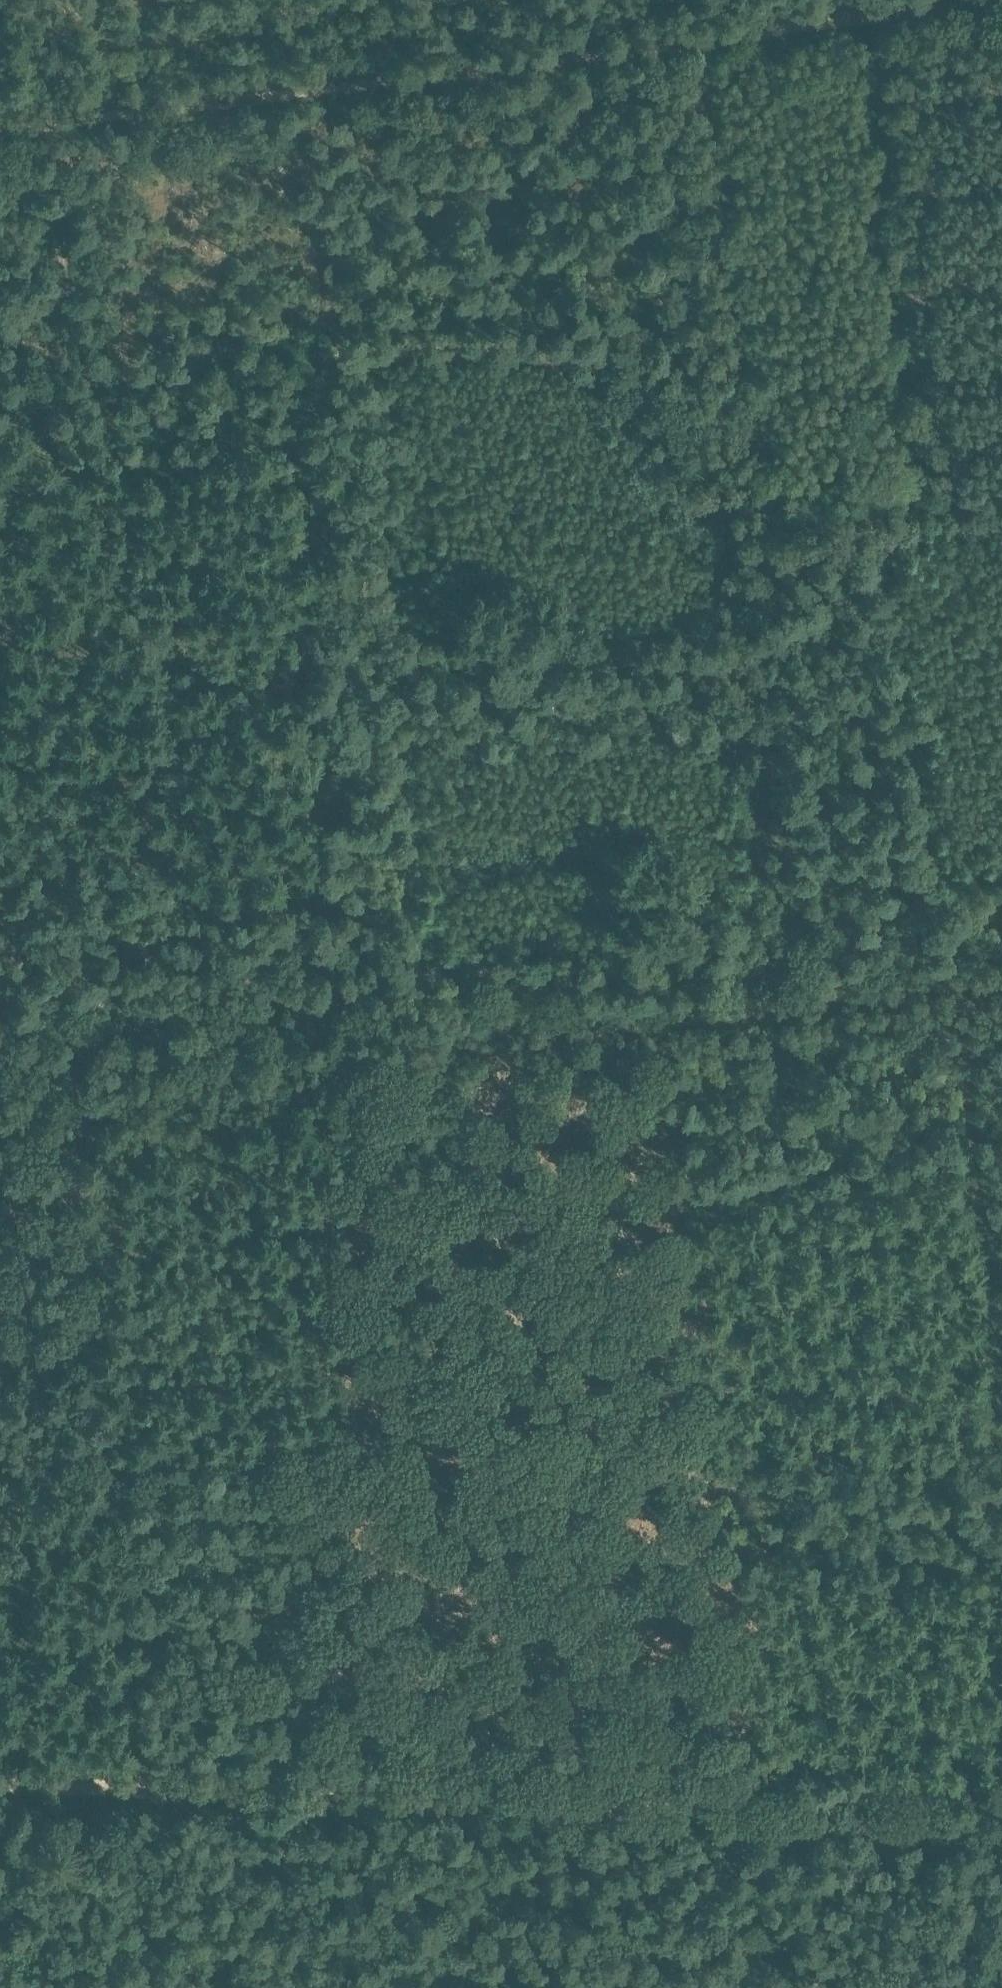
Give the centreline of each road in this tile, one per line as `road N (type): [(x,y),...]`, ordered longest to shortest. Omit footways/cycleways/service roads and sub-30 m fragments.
road 1 (track): [(0,448),(63,404),(184,365),(520,354),(551,360),(674,452),(715,507),(754,725),(759,845),(833,990),(1001,963)]
road 2 (track): [(138,1781),(118,1441),(66,1106),(382,1059),(367,1002),(341,989),(196,1005),(0,992)]
road 3 (track): [(0,128),(1001,1)]
road 4 (track): [(1001,1817),(0,1775)]
road 5 (track): [(118,1441),(1001,1438)]
road 6 (track): [(949,972),(980,1438),(1001,1594)]
road 7 (track): [(833,990),(382,1059)]
road 8 (track): [(721,532),(926,506),(1001,528)]
road 9 (track): [(0,161),(58,243),(55,363),(63,404)]
road 10 (track): [(289,1788),(334,1889),(346,1987)]

